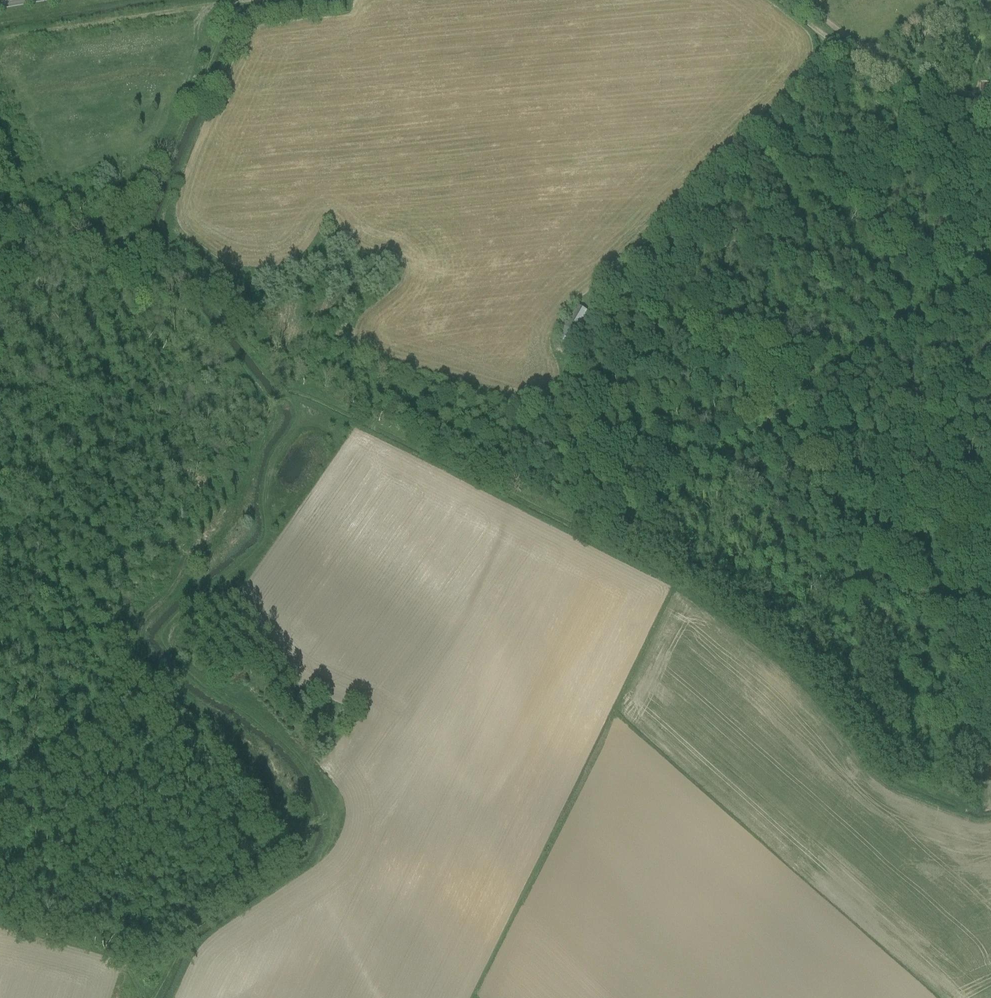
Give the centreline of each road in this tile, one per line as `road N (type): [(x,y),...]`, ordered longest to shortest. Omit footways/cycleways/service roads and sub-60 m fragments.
road 1 (track): [(628,538),(710,463),(900,321),(990,235)]
road 2 (unclassified): [(781,0),(872,64),(990,99)]
road 3 (track): [(0,34),(211,2)]

